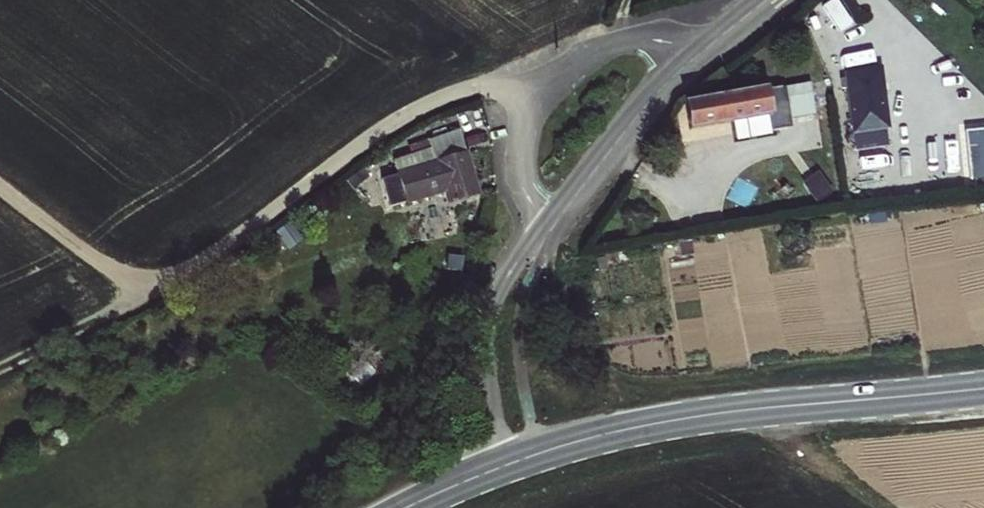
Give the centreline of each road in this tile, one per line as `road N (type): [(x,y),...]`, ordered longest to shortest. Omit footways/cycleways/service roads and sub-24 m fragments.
road 1 (track): [(534,94),(479,84),(408,110),(256,226),(154,290),(0,179)]
road 2 (secondary): [(983,388),(656,422),(481,474)]
road 3 (residential): [(713,44),(641,37),(602,46),(534,94),(522,158),(527,187),(550,224)]
road 4 (residential): [(550,224),(509,271),(489,317),(493,423),(481,474)]
road 5 (residential): [(713,44),(550,224)]
road 6 (track): [(154,290),(0,371)]
road 7 (track): [(902,507),(764,409)]

